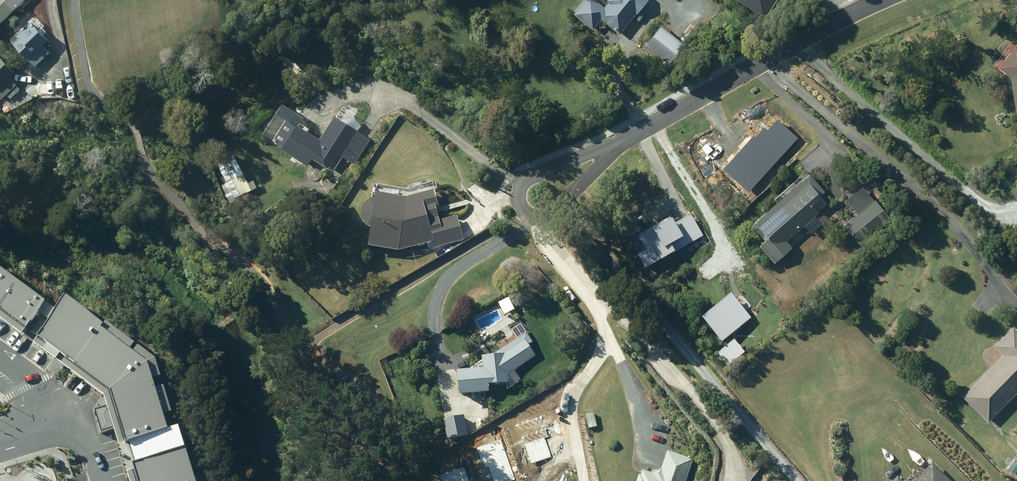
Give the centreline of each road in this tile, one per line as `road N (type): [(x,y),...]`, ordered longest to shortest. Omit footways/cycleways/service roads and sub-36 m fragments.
road 1 (residential): [(879,0),(613,148)]
road 2 (residential): [(613,148),(541,216),(528,214),(519,195),(539,171)]
road 3 (residential): [(0,440),(50,428),(75,433),(101,480)]

